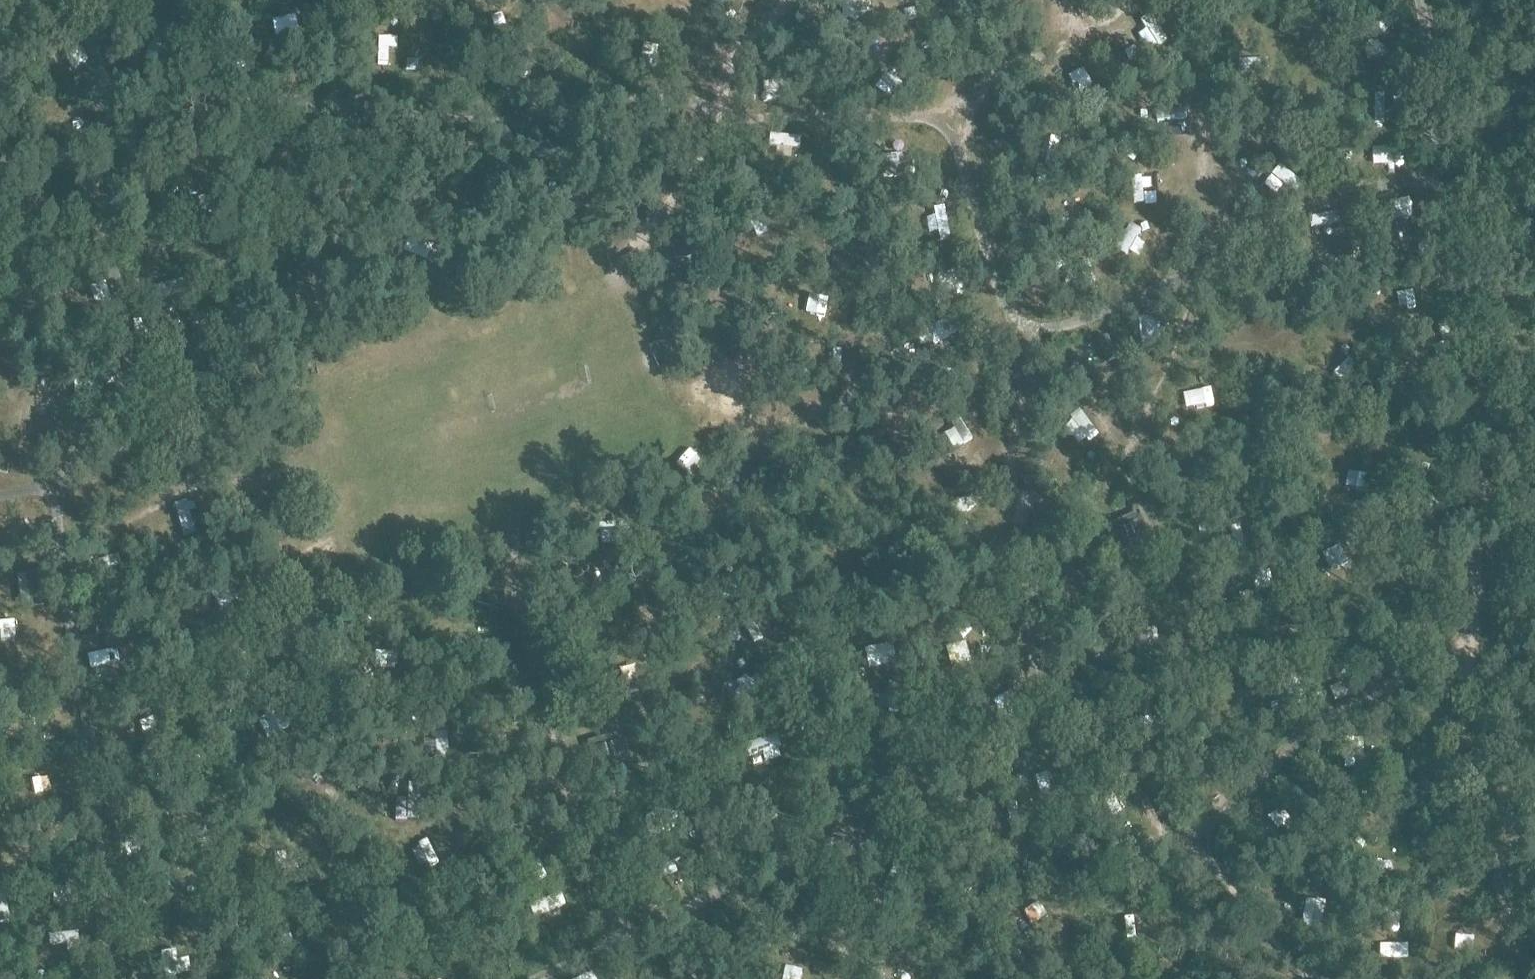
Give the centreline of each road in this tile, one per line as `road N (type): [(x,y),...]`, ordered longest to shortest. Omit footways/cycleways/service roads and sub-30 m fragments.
road 1 (track): [(791,0),(745,44),(714,107)]

